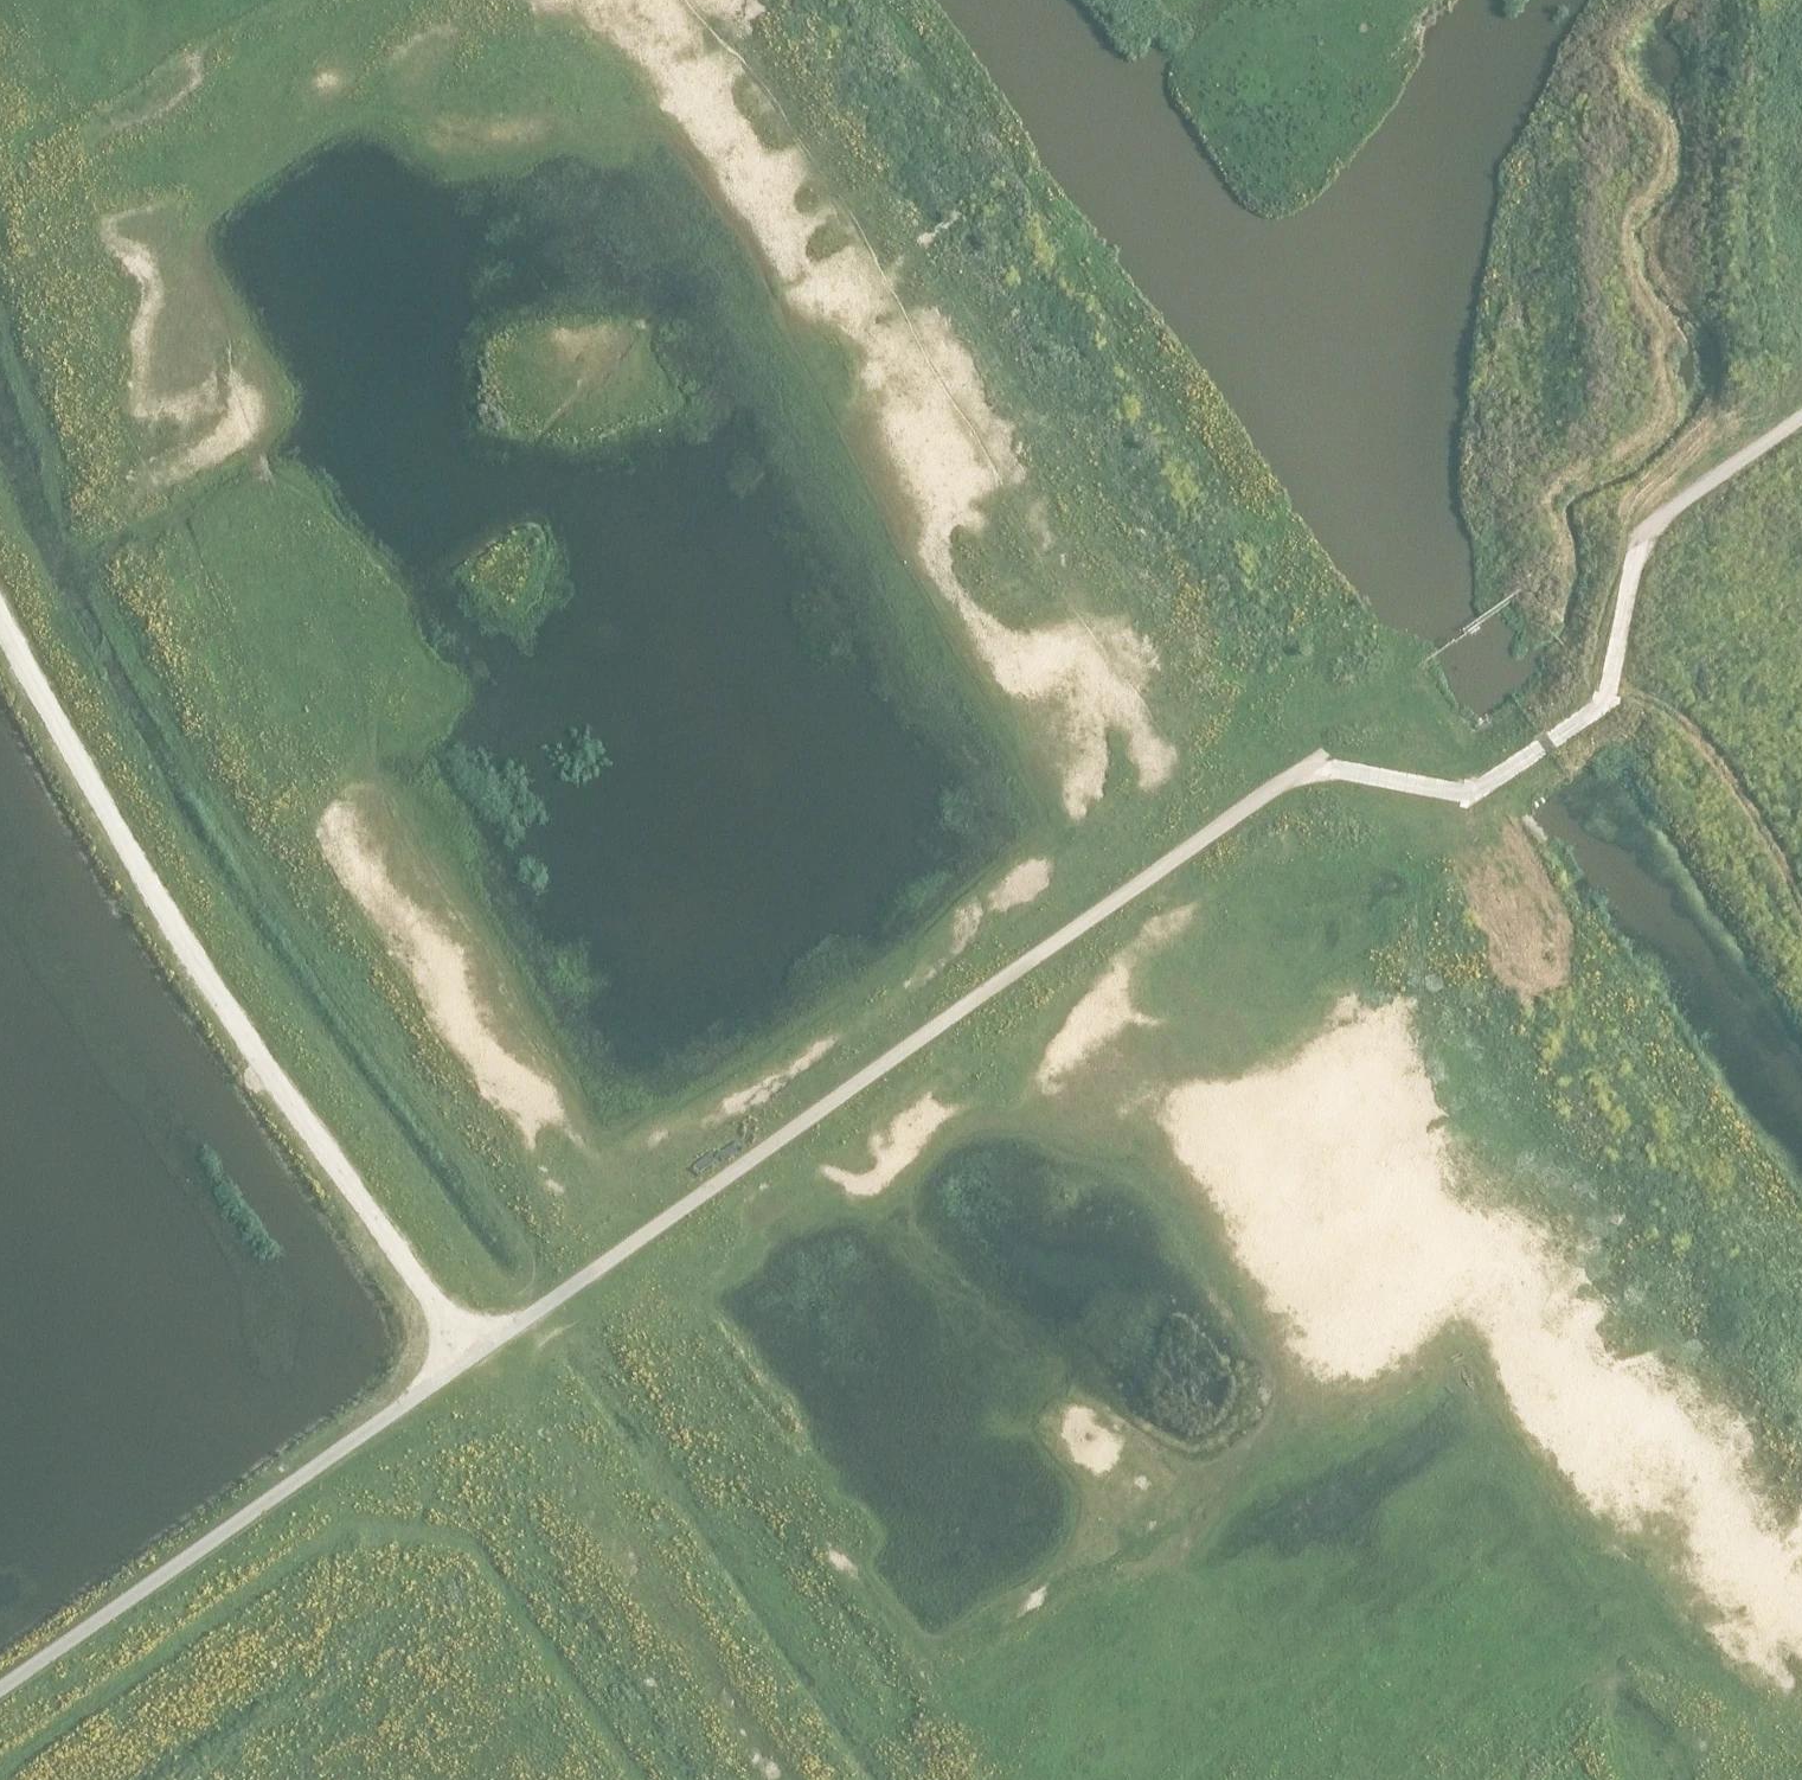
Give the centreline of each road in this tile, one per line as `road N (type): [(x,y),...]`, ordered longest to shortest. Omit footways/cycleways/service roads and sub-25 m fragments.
road 1 (track): [(1205,840),(465,1356),(174,928),(77,769),(0,618)]
road 2 (track): [(1801,417),(1644,529),(1602,700),(1510,770),(1466,784),(1317,762),(1205,840)]
road 3 (track): [(0,1684),(465,1356)]

